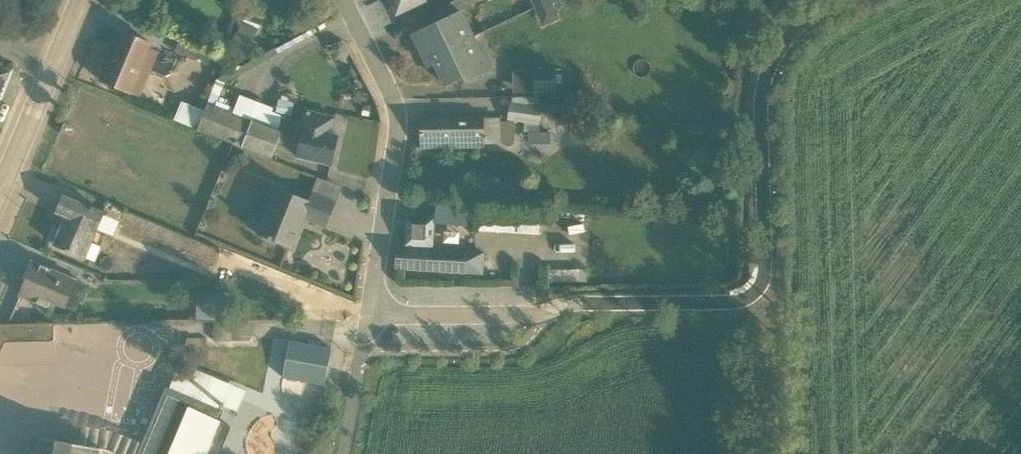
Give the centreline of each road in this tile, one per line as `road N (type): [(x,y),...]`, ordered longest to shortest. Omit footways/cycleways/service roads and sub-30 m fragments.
road 1 (residential): [(837,0),(788,33),(766,62),(758,129),(767,269),(758,293),(728,303),(374,311)]
road 2 (residential): [(345,0),(398,118),(374,311)]
road 3 (track): [(758,293),(770,328),(772,453)]
road 4 (tertiary): [(0,192),(57,57)]
road 5 (residential): [(374,311),(344,453)]

